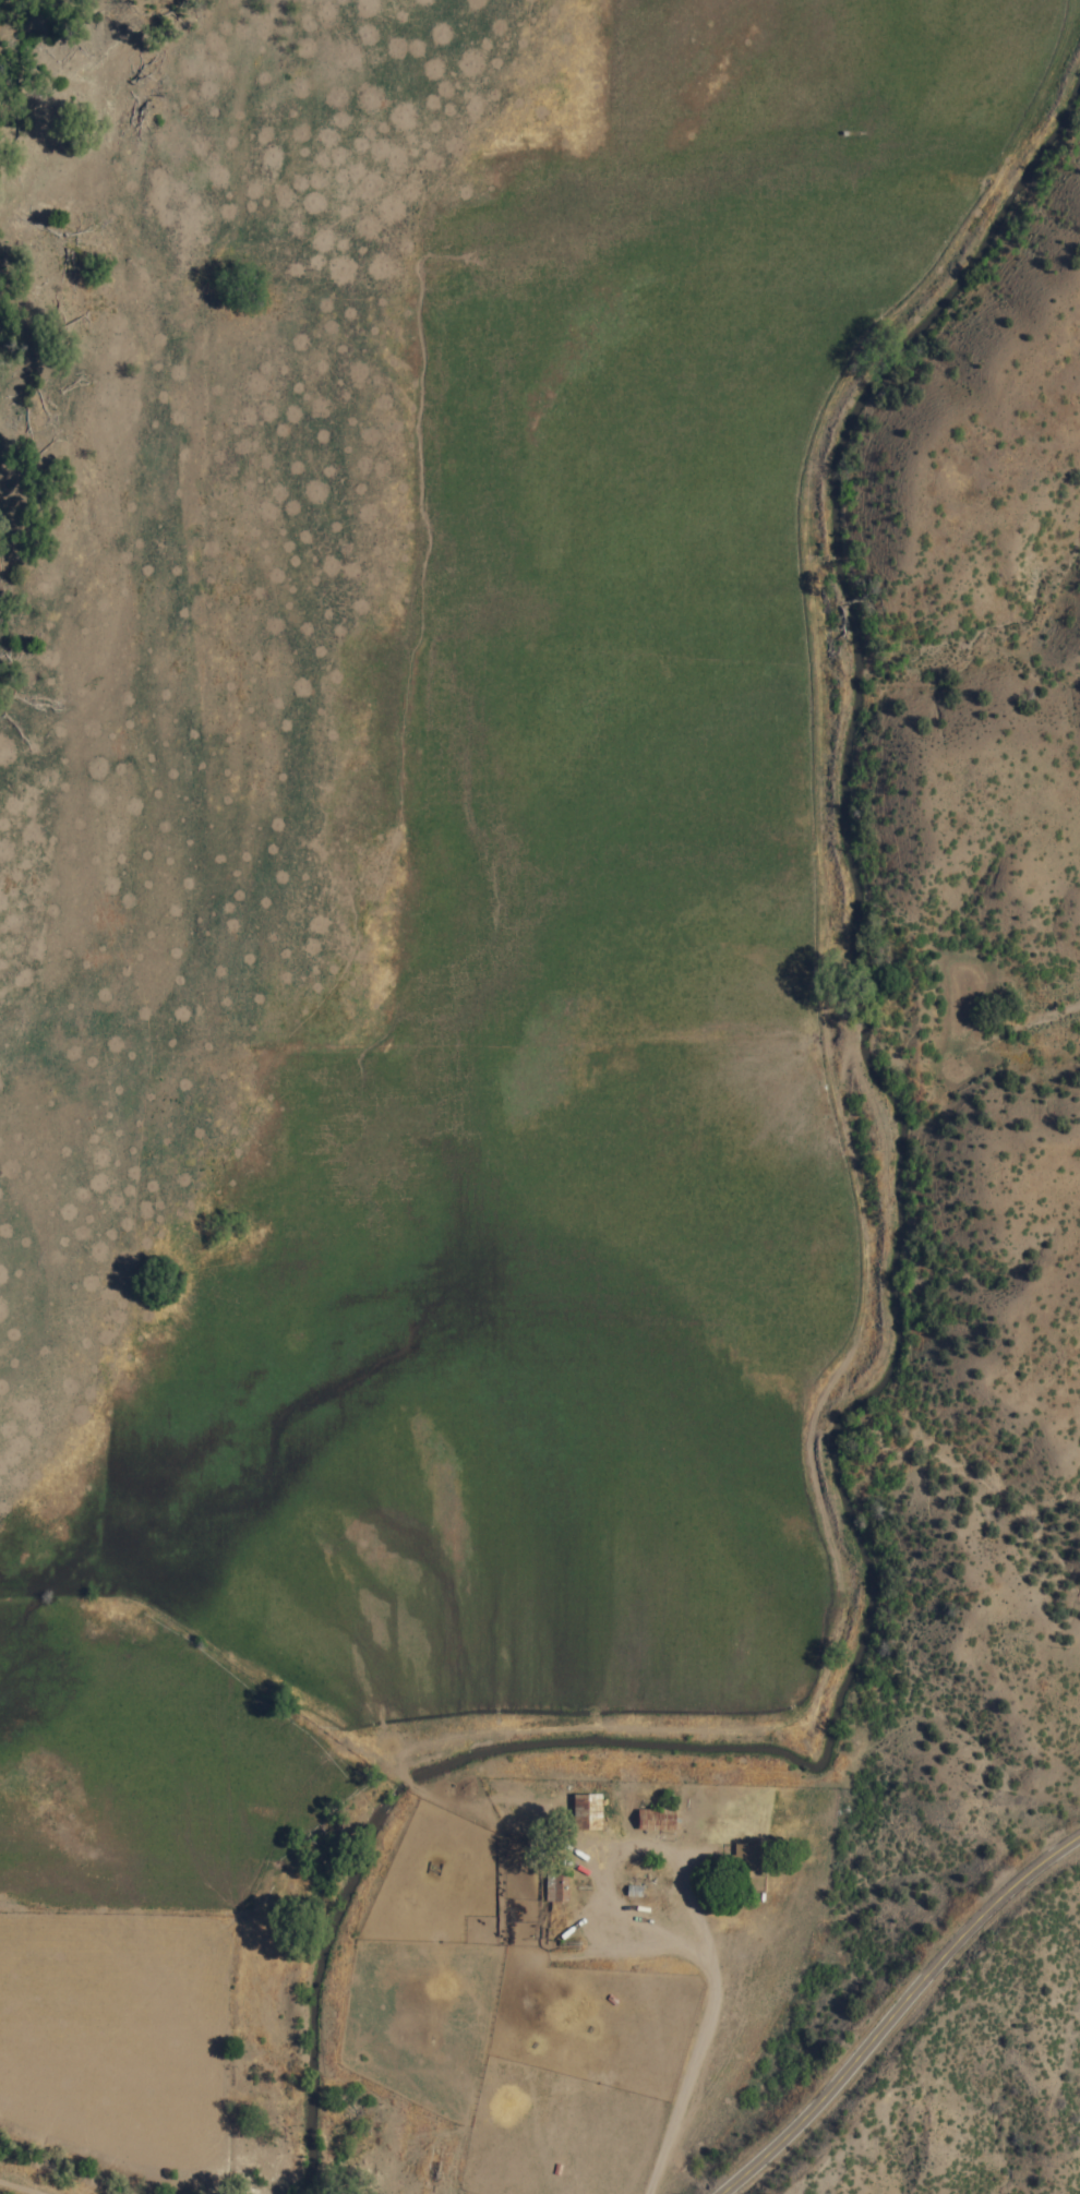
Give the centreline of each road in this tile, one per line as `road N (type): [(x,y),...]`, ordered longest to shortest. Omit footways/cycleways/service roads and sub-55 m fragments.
road 1 (tertiary): [(729,2193),(836,2096),(973,1928),(1079,1844)]

